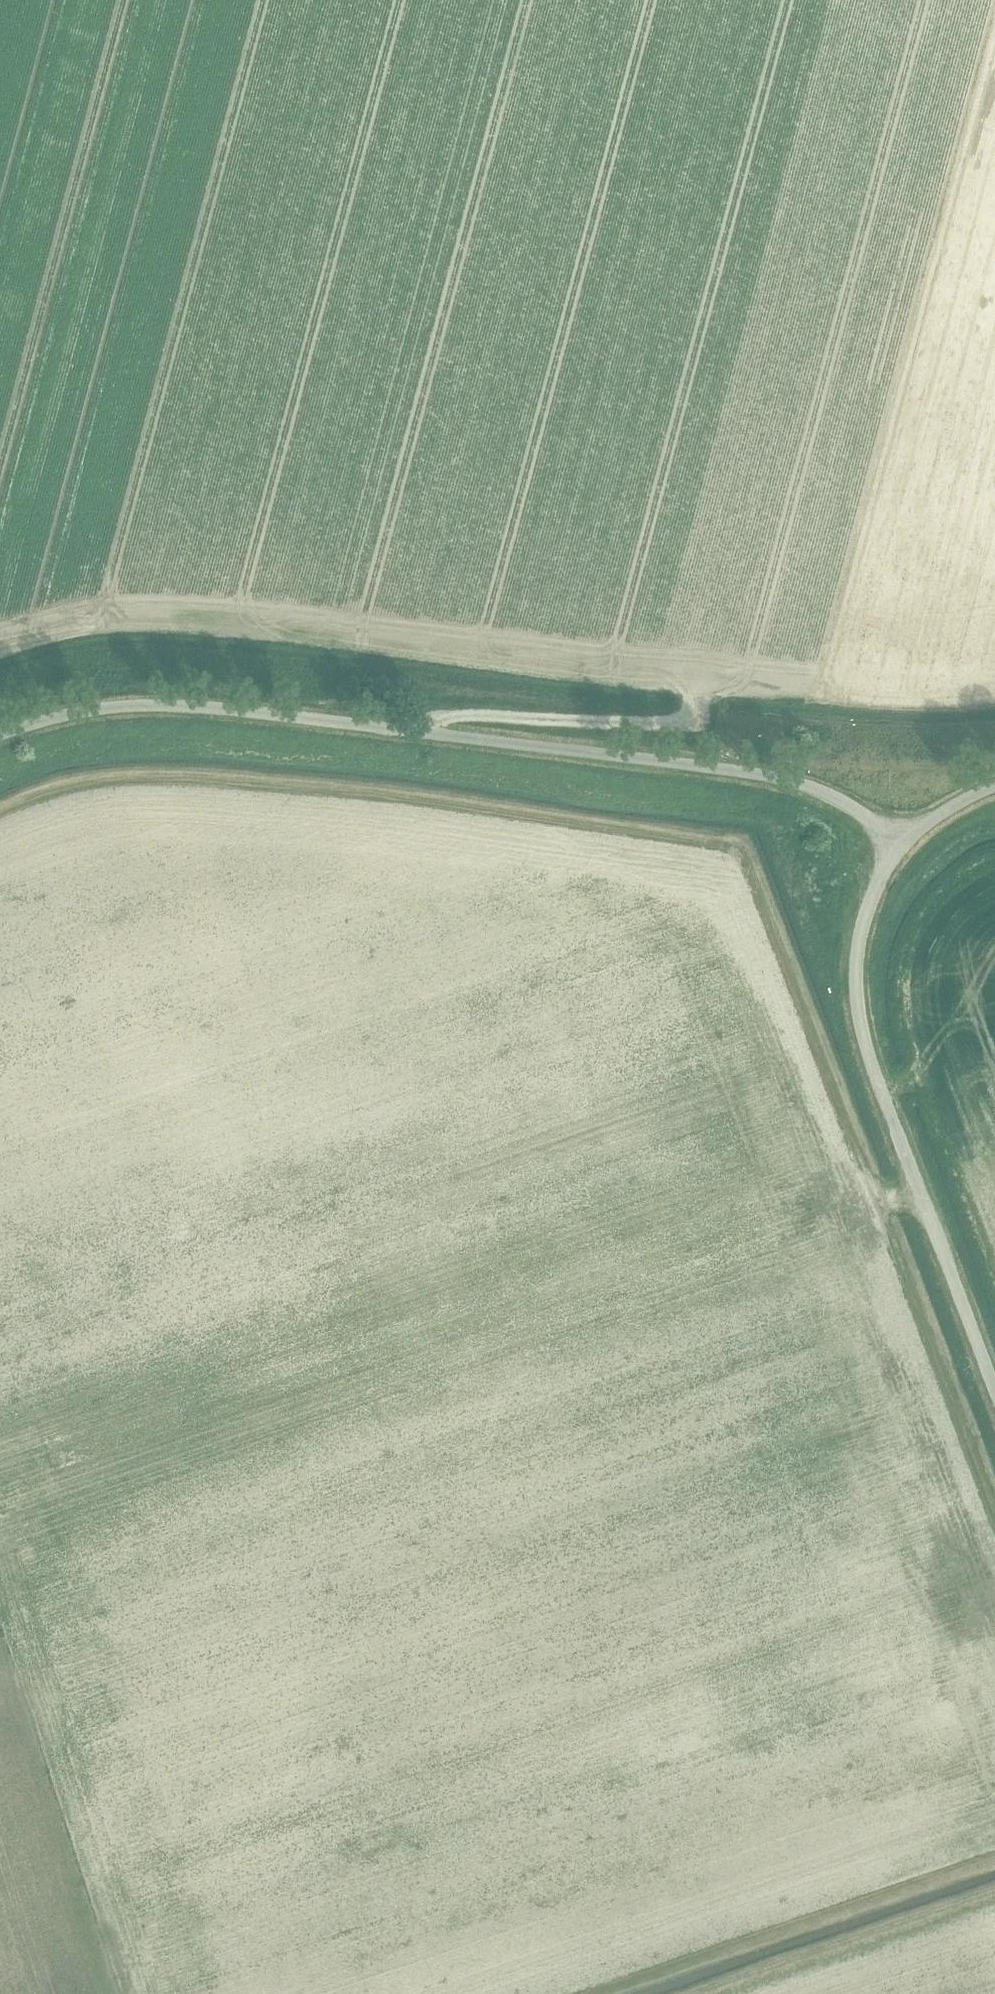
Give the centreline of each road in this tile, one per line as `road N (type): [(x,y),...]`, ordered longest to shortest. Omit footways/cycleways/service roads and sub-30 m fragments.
road 1 (unclassified): [(0,732),(28,720),(140,705),(282,713),(748,769),(818,785),(899,832)]
road 2 (unclassified): [(994,1390),(864,1043),(854,971),(862,916),(899,832)]

